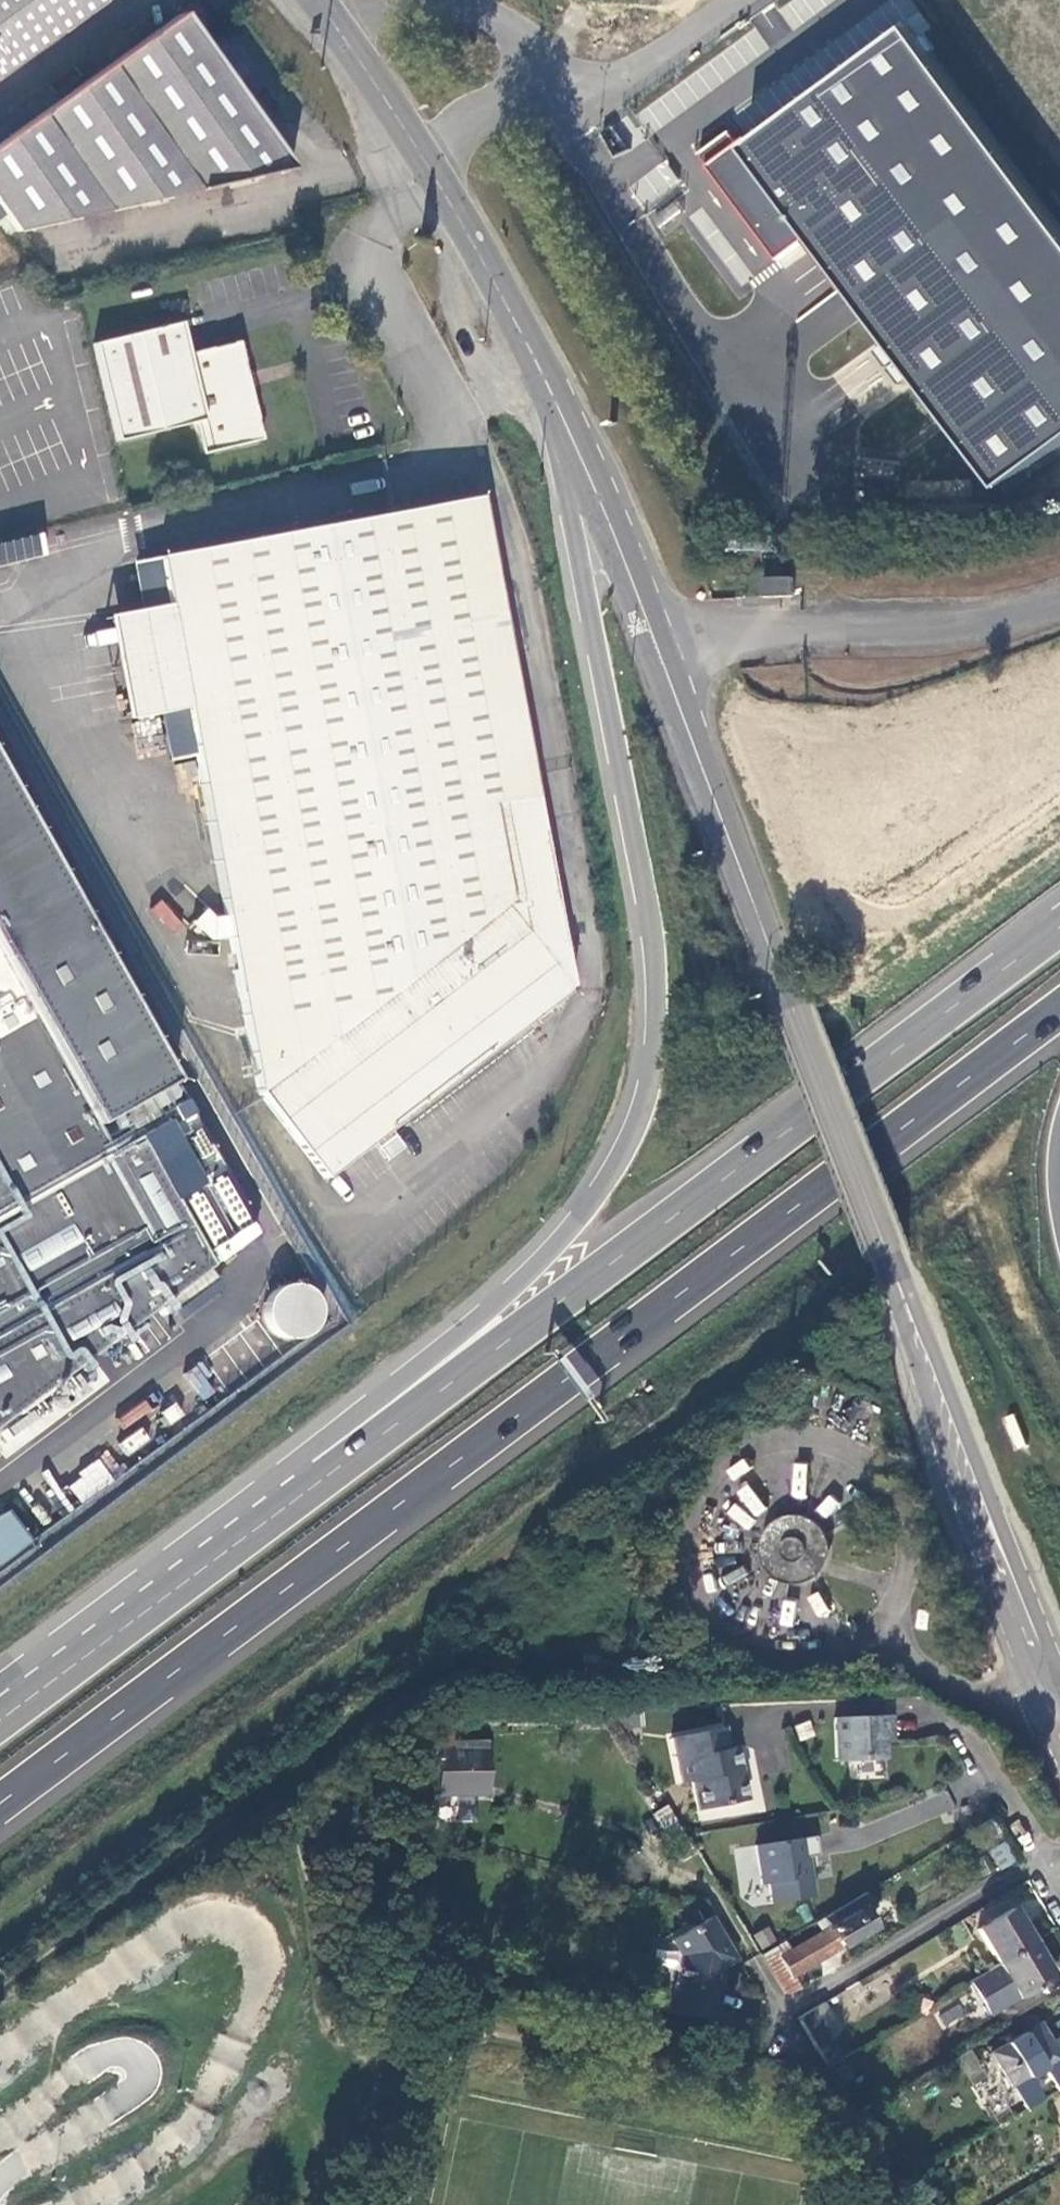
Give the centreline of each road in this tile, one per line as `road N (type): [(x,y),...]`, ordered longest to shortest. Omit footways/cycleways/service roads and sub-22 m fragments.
road 1 (tertiary): [(551,392),(771,948),(953,1448),(1058,1699)]
road 2 (trunk): [(0,1803),(1059,1009)]
road 3 (trunk): [(551,392),(633,998),(627,1104),(574,1205),(334,1473)]
road 4 (trunk): [(1059,927),(334,1473)]
road 5 (residential): [(631,1864),(699,1875),(782,2011),(1045,1856)]
road 6 (trunk): [(334,1473),(0,1719)]
road 7 (tertiary): [(431,169),(551,392)]
road 8 (unclassified): [(733,0),(605,78),(580,76),(530,44)]
road 9 (unclassified): [(530,44),(470,11),(436,5),(334,25)]
road 10 (tertiary): [(334,25),(431,169)]
road 11 (unclassified): [(431,169),(486,110),(530,44)]
road 12 (residential): [(1045,1856),(960,1735)]

